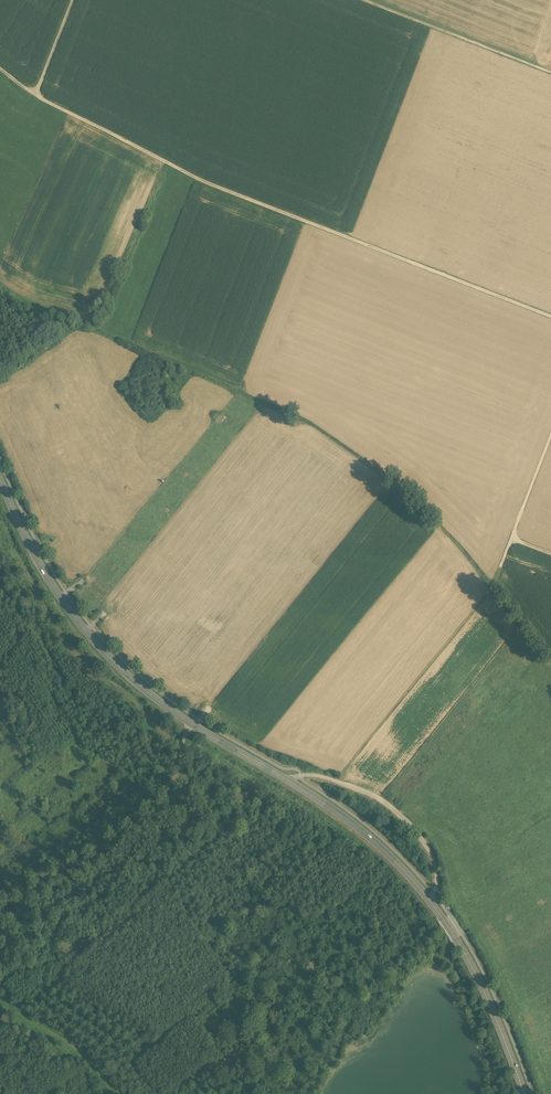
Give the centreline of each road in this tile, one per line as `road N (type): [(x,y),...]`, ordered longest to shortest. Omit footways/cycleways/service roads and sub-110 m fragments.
road 1 (secondary): [(524,1093),(469,961),(411,880),(344,820),(119,670),(59,596),(0,476)]
road 2 (track): [(0,69),(182,174),(550,318)]
road 3 (track): [(190,724),(179,773),(153,811),(0,913)]
road 4 (track): [(286,780),(322,777),(385,805),(434,860),(431,905)]
road 5 (track): [(362,0),(550,73)]

